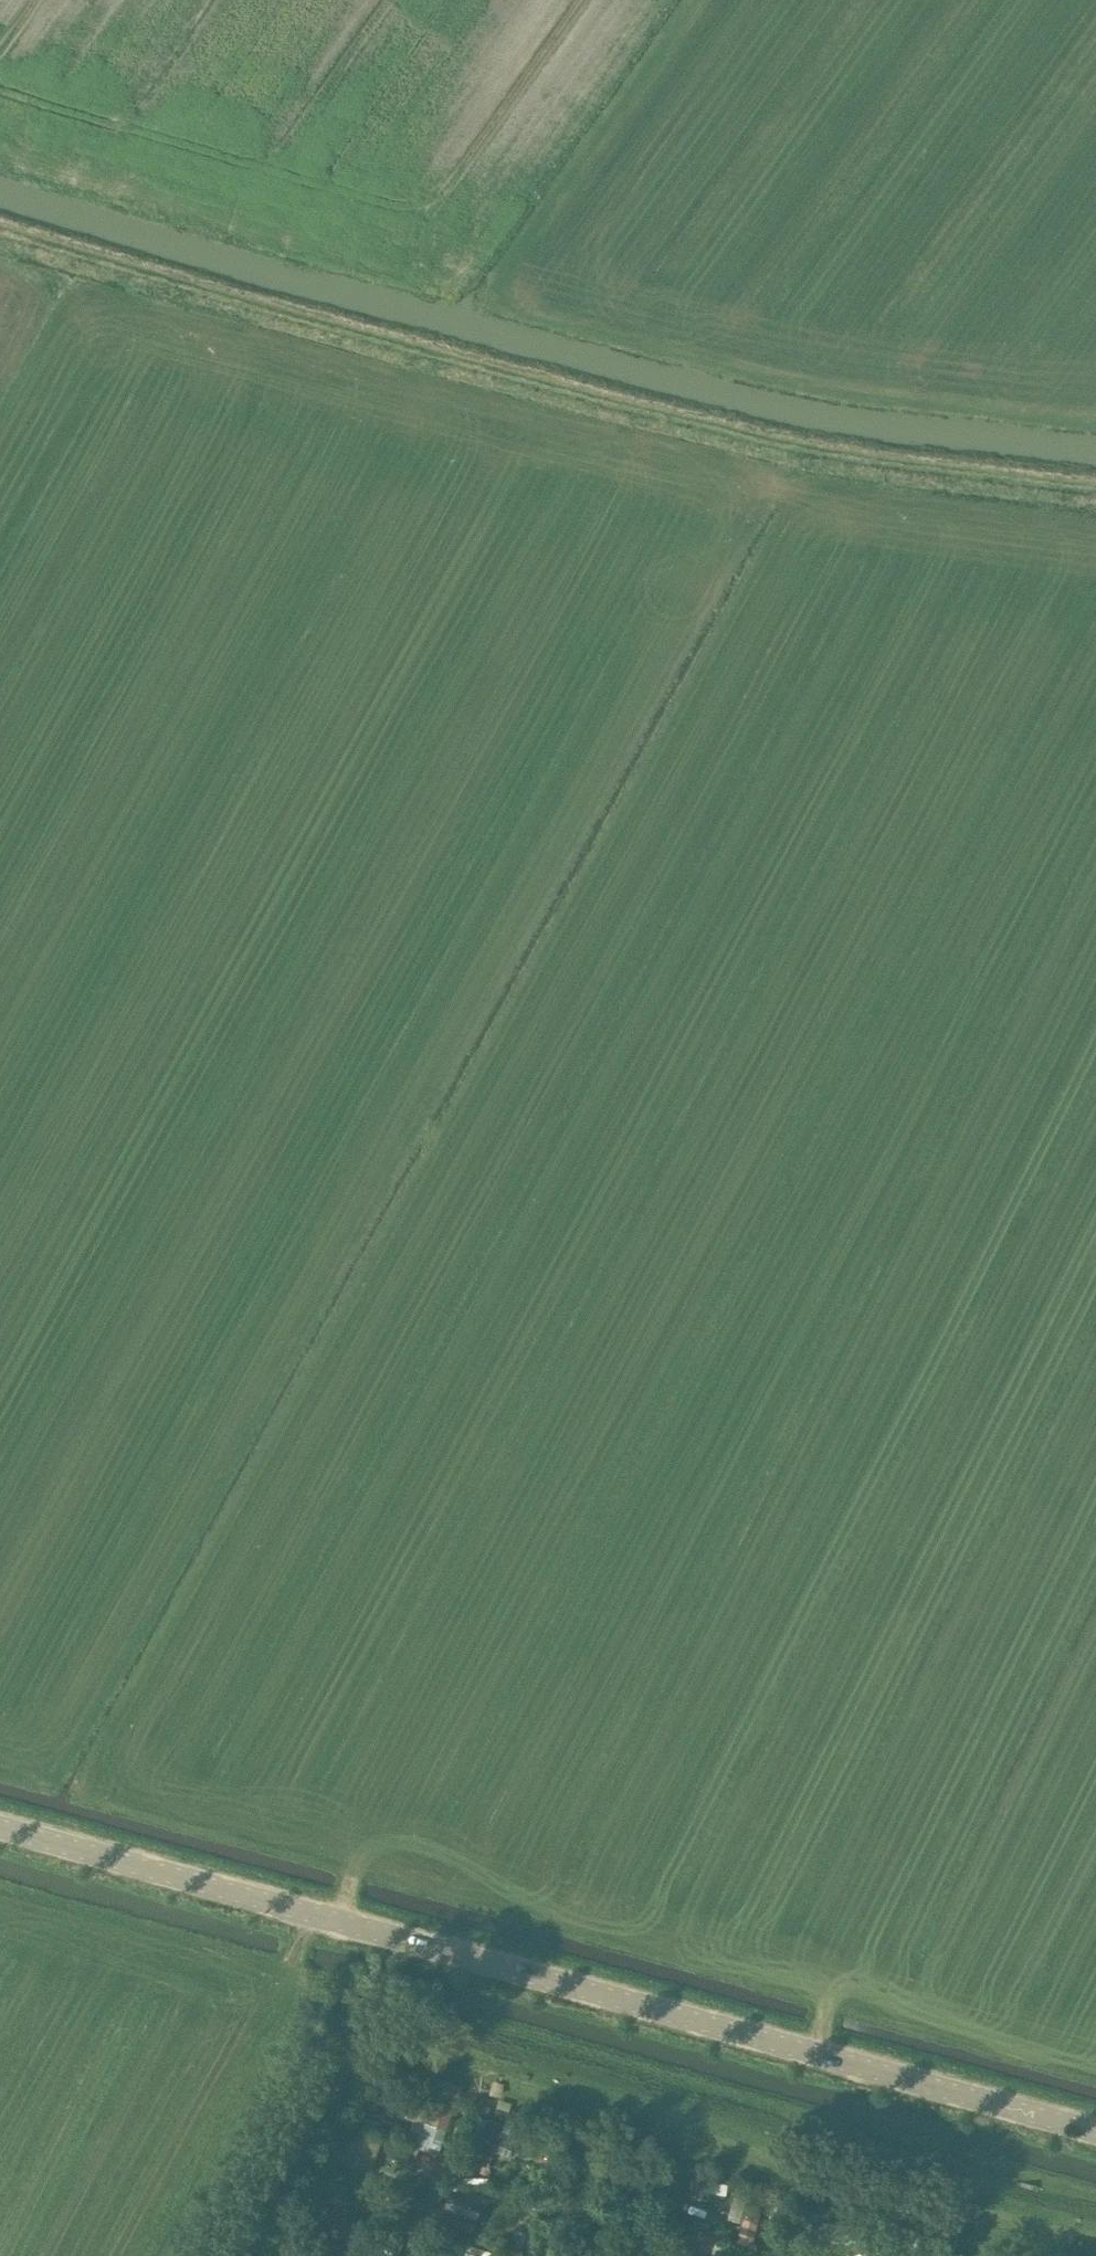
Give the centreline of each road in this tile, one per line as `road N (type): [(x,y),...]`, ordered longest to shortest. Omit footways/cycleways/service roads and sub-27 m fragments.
road 1 (unclassified): [(1095,2139),(0,1839)]
road 2 (track): [(451,2129),(406,2255)]

